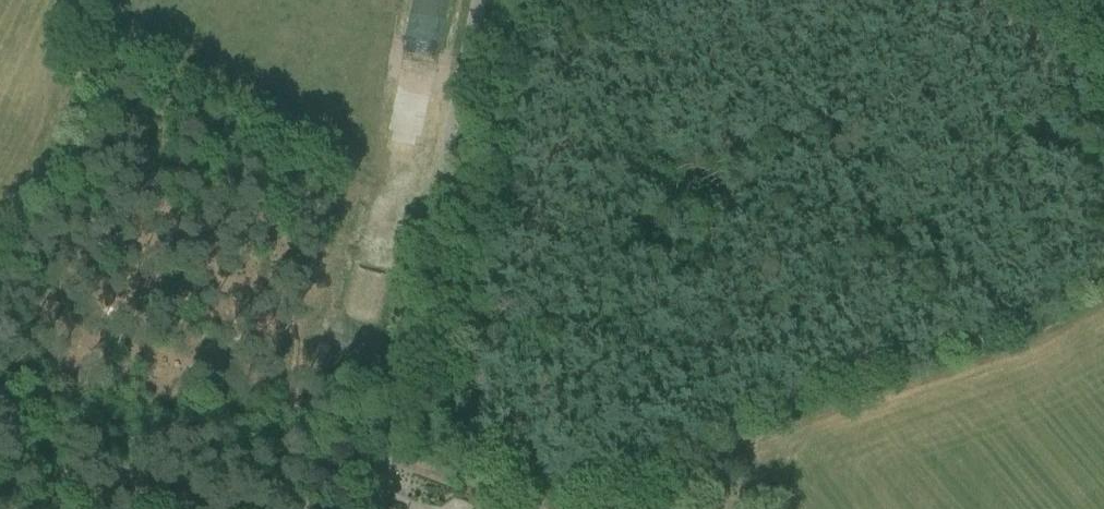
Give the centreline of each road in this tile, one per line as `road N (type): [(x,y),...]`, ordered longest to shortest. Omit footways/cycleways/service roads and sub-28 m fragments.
road 1 (unclassified): [(361,508),(477,0)]

